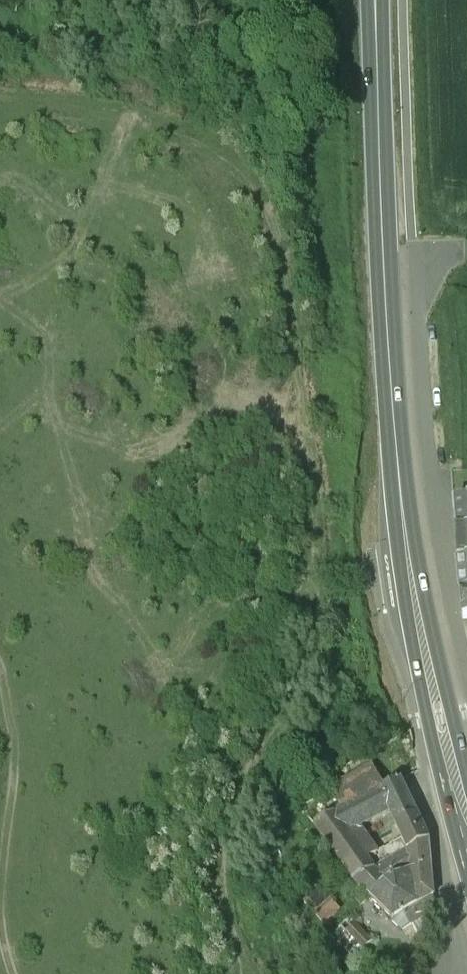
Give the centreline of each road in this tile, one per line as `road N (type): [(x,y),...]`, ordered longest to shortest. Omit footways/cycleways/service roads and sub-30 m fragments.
road 1 (secondary): [(398,463),(376,0)]
road 2 (secondary): [(398,463),(418,613),(466,821)]

